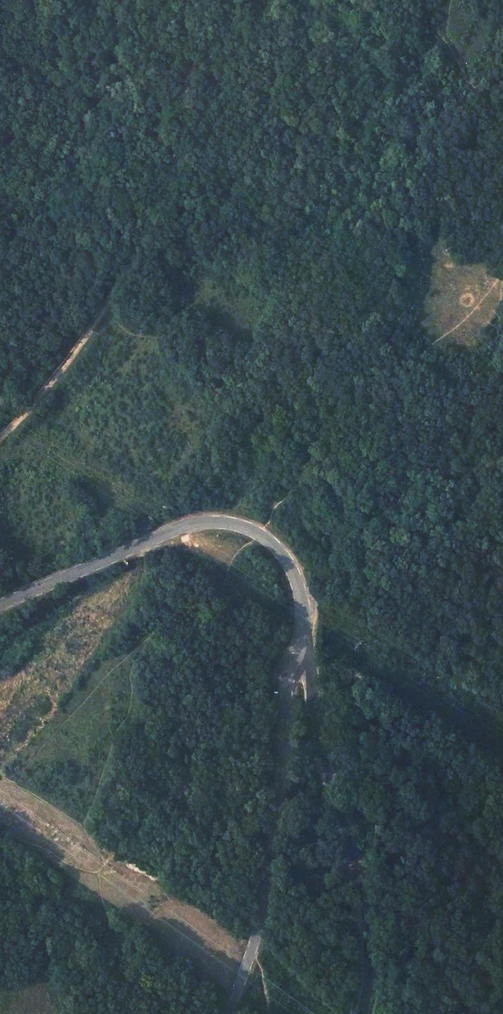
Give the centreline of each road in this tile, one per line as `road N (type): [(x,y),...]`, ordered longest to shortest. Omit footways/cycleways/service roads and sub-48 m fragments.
road 1 (track): [(198,0),(182,162),(107,304),(0,436)]
road 2 (tertiary): [(302,651),(295,576),(259,534),(237,525),(185,527),(0,606)]
road 3 (unclassified): [(228,1013),(269,887),(285,684),(302,651)]
road 4 (tertiary): [(302,651),(360,900),(368,962),(361,1013)]
road 5 (track): [(502,457),(423,481),(322,598),(303,604)]

